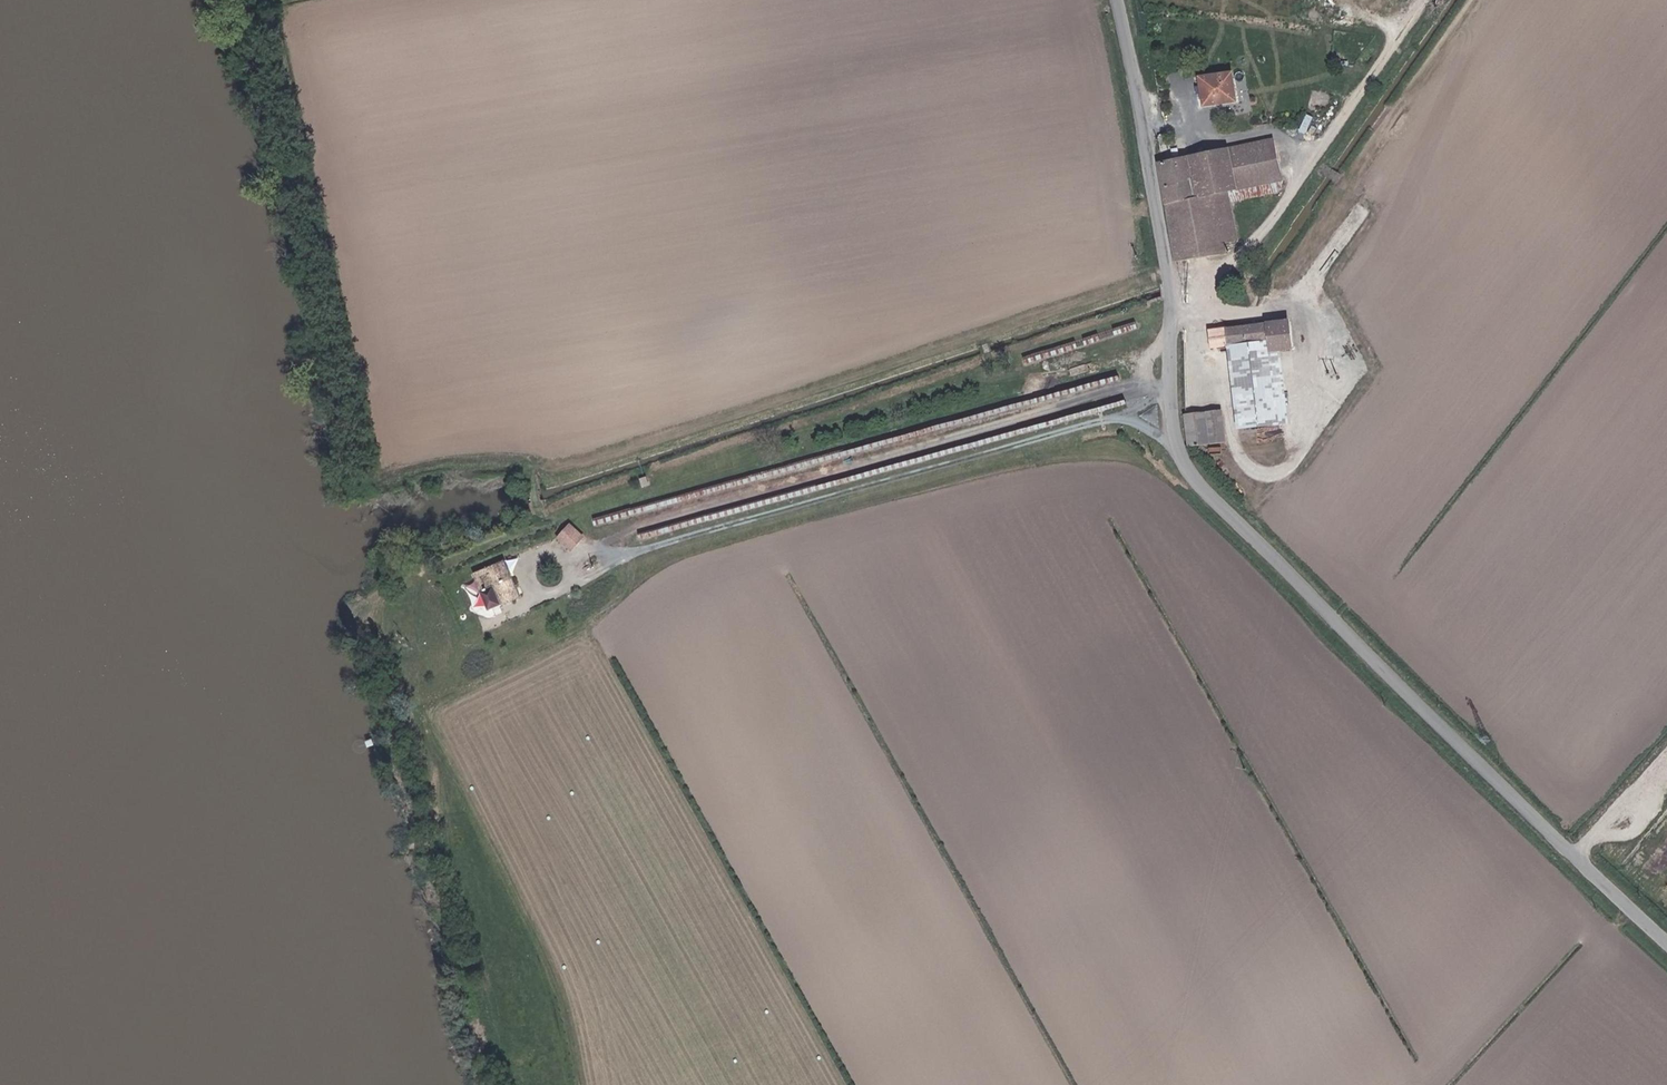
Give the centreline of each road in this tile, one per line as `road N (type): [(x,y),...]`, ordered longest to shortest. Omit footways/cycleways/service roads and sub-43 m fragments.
road 1 (tertiary): [(1119,0),(1173,293),(1172,372),(1184,456),(1210,493),(1666,941)]

